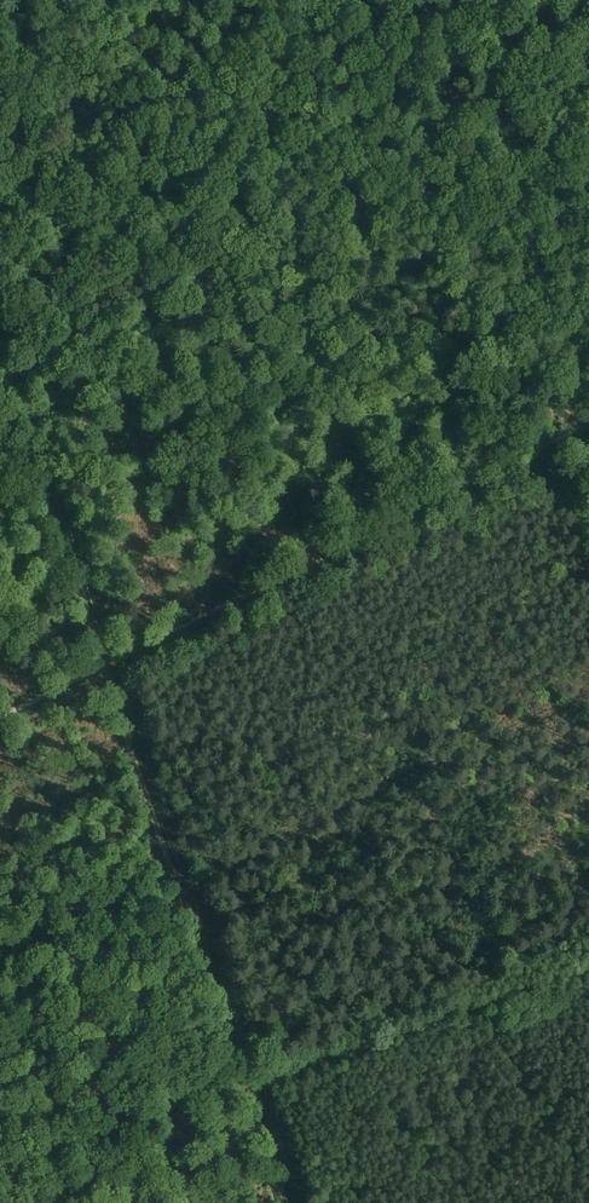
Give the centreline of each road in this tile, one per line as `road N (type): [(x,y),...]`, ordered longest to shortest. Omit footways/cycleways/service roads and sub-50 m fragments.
road 1 (track): [(0,366),(245,1090)]
road 2 (track): [(0,719),(588,425)]
road 3 (track): [(0,147),(148,186),(185,192),(234,186),(278,173),(588,1)]
road 4 (track): [(245,1090),(588,965)]
road 5 (track): [(245,1090),(0,1178)]

